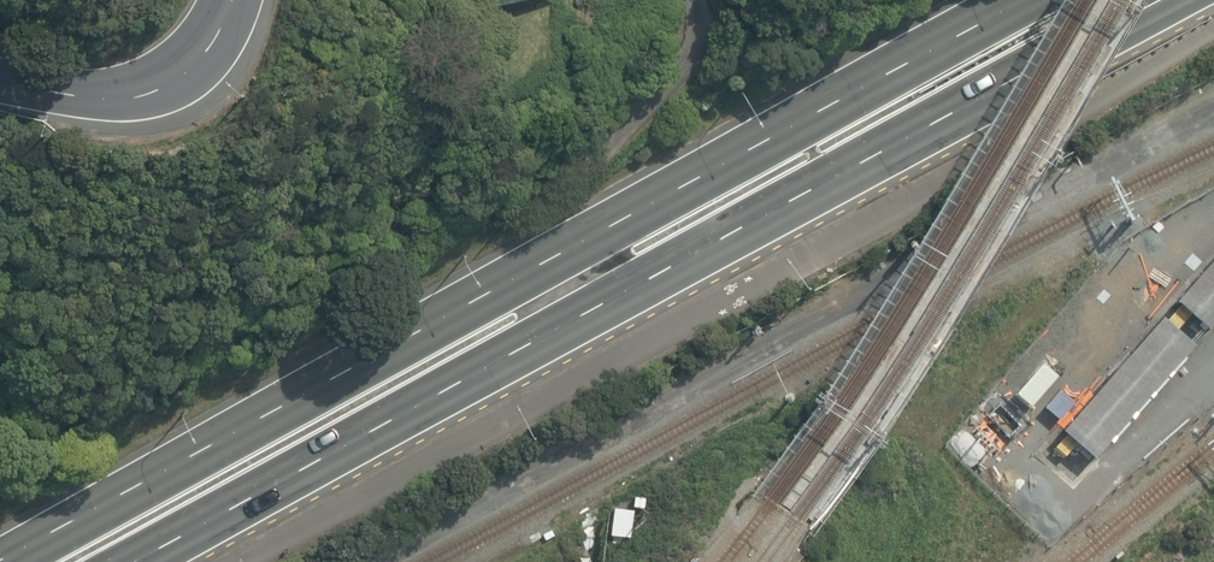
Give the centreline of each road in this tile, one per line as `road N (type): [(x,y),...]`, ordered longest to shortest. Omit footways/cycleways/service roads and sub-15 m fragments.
road 1 (primary): [(0,561),(1030,0)]
road 2 (primary): [(1163,0),(138,561)]
road 3 (secondary): [(0,82),(72,98),(129,99),(173,81),(240,0)]

